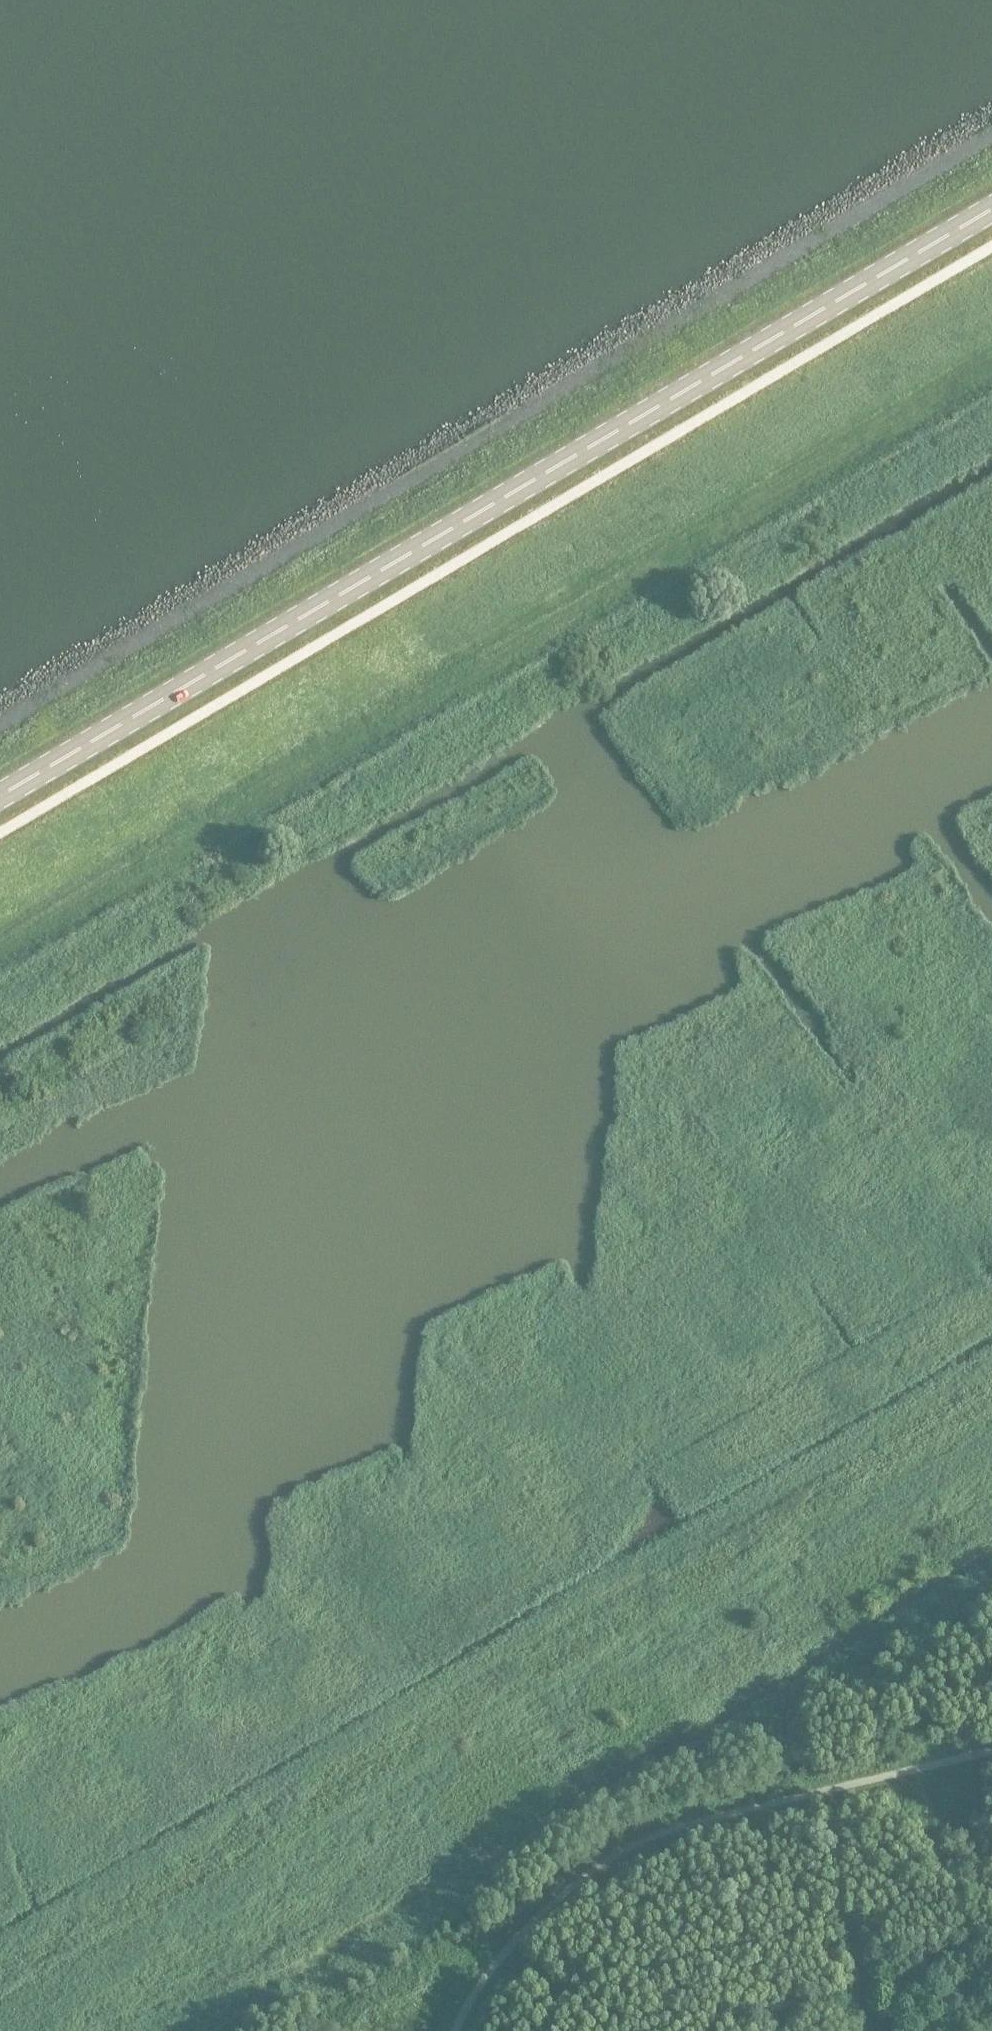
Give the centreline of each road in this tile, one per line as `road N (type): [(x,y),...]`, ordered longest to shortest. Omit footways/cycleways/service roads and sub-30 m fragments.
road 1 (secondary): [(0,796),(991,208)]

